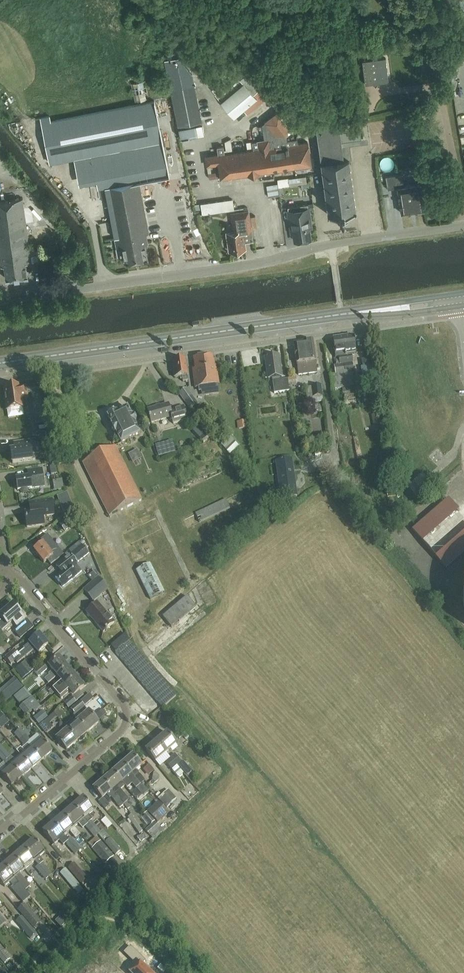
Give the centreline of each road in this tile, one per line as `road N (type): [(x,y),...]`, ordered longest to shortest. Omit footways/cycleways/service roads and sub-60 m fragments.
road 1 (unclassified): [(0,302),(242,268),(332,243),(463,225)]
road 2 (primary): [(0,362),(463,296)]
road 3 (residential): [(0,834),(124,720),(121,700),(6,568)]
road 4 (residential): [(463,220),(426,27)]

